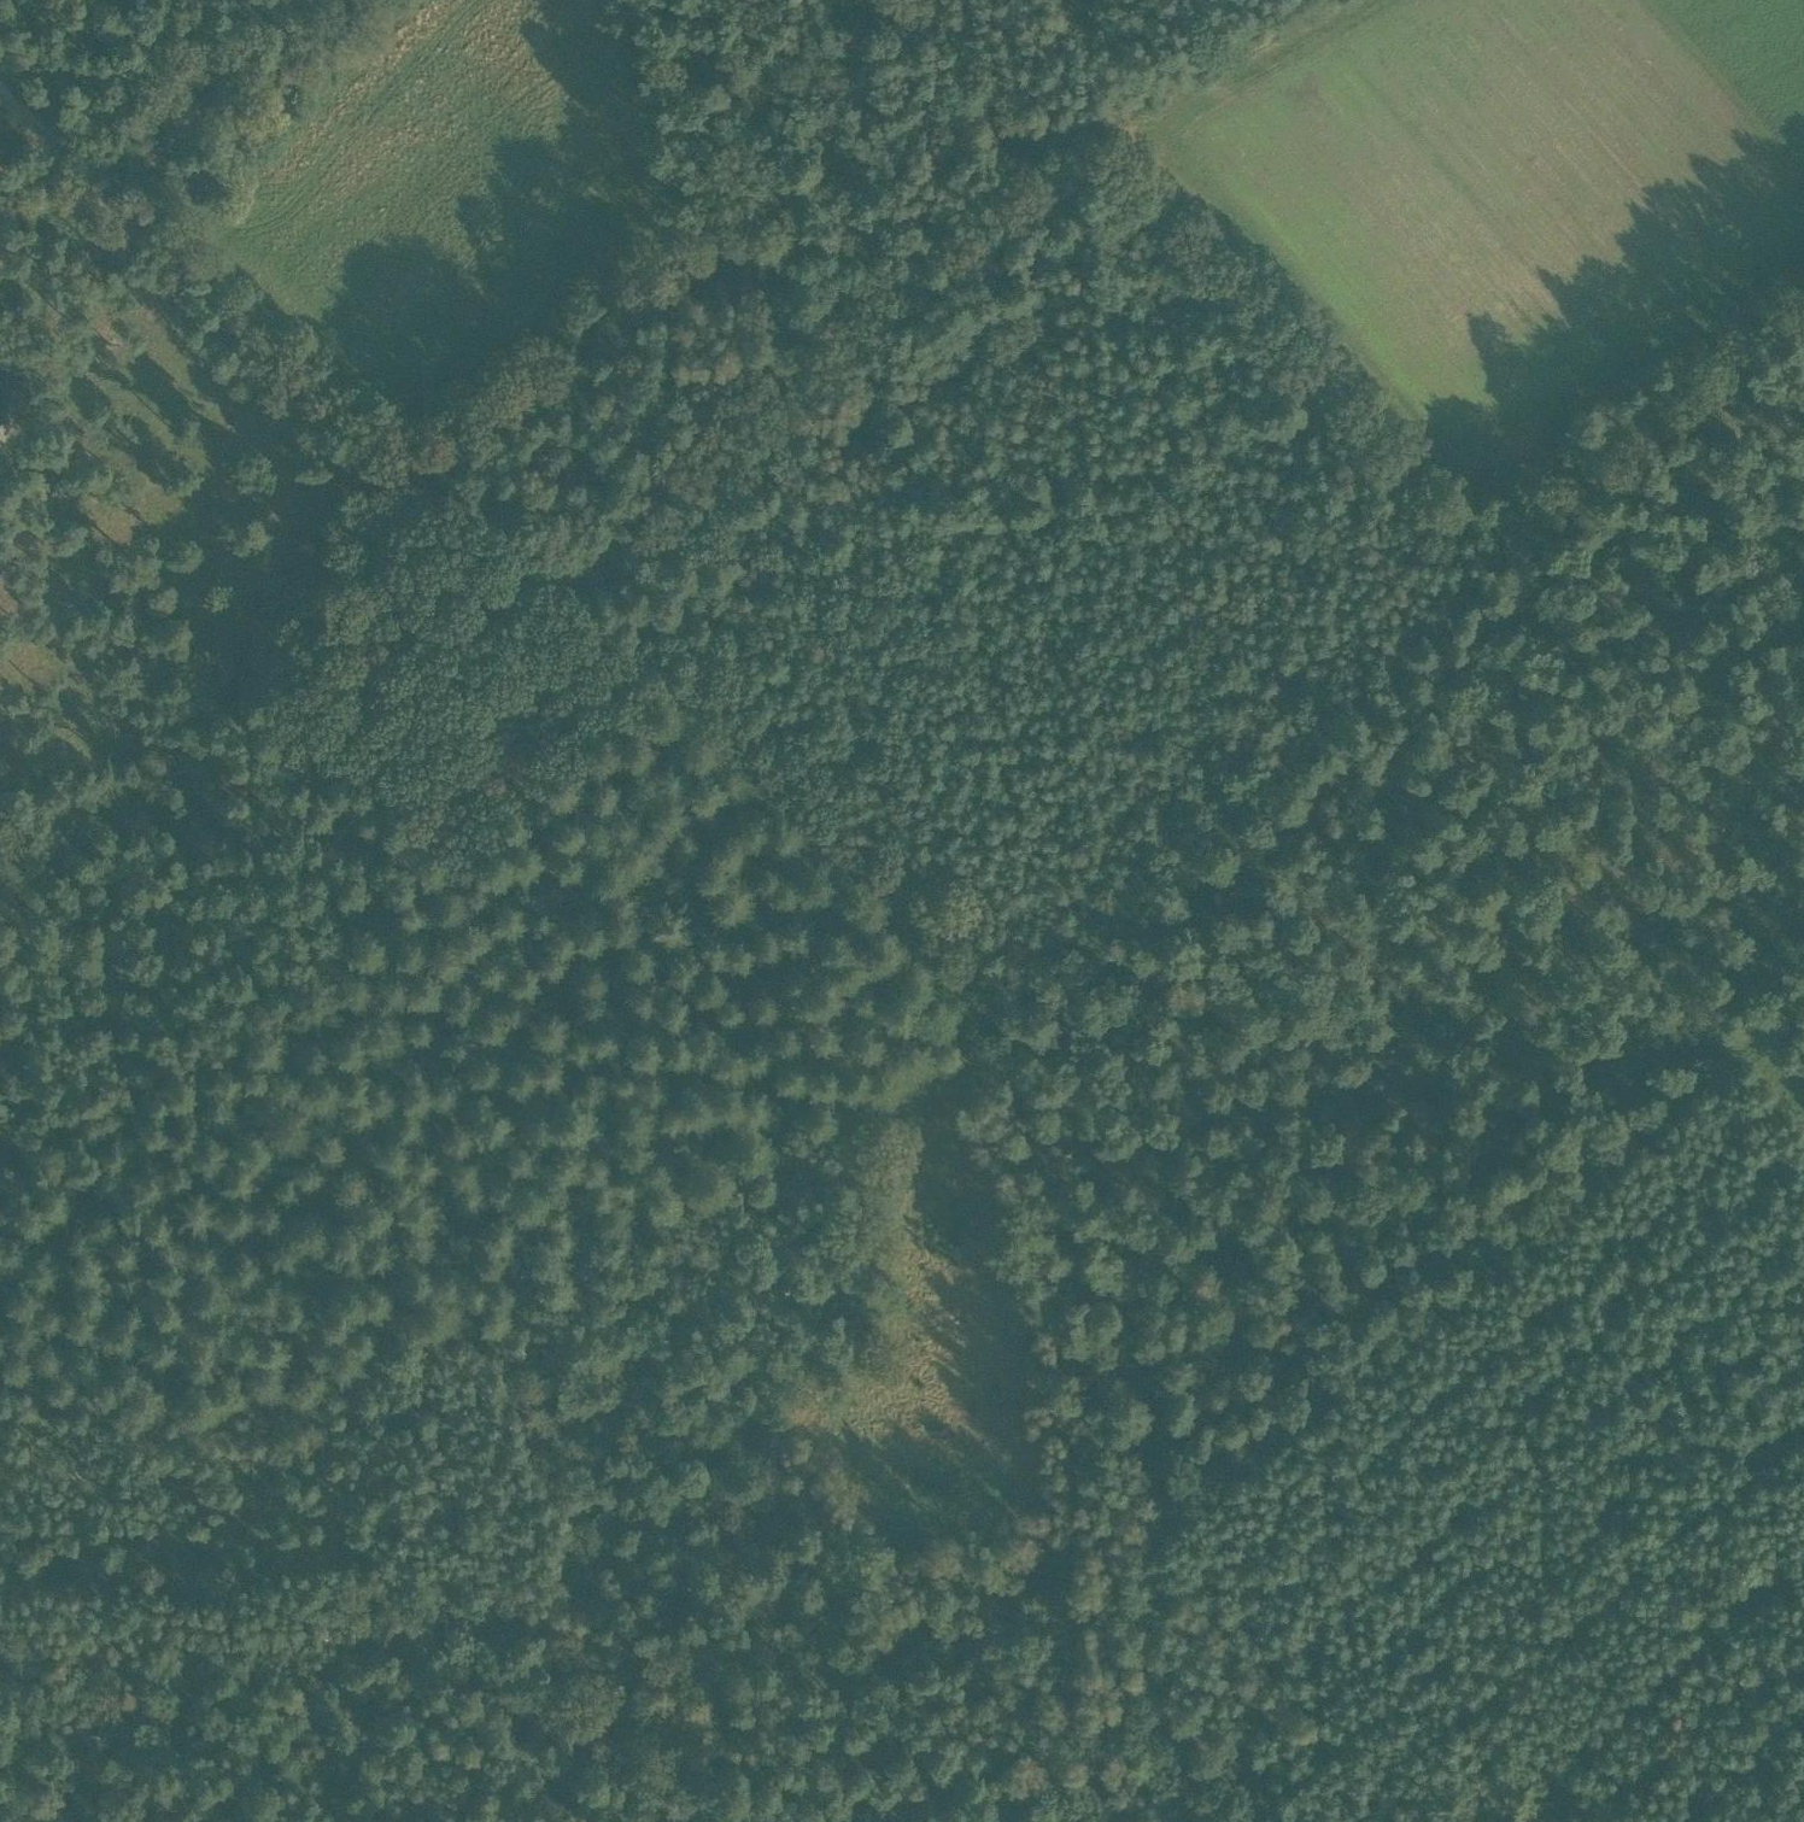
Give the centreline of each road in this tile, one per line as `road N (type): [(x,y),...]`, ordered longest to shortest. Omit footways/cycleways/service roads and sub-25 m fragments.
road 1 (track): [(1113,1821),(1100,1797),(1059,1311),(996,1035),(425,489)]
road 2 (track): [(0,890),(425,489)]
road 3 (track): [(425,489),(153,240)]
road 4 (track): [(0,191),(211,0)]
road 5 (track): [(1307,0),(1096,123)]
road 6 (unclassified): [(153,240),(0,94)]

